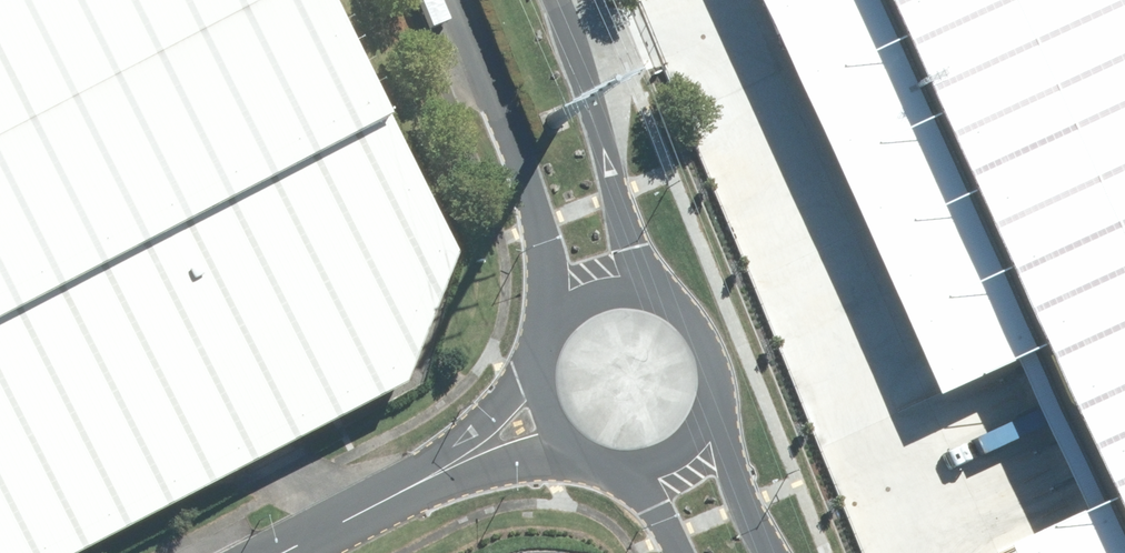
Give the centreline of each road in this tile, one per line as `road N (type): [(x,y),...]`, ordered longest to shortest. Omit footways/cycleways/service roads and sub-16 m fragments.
road 1 (unclassified): [(552,340),(537,211),(450,0)]
road 2 (unclassified): [(539,0),(653,300)]
road 3 (unclassified): [(715,392),(734,479),(771,552)]
road 4 (unclassified): [(421,478),(543,362)]
road 5 (unclassified): [(715,392),(708,417),(678,454),(635,469),(591,461)]
road 6 (unclassified): [(583,455),(421,478)]
road 7 (unclassified): [(288,552),(421,478)]
road 8 (unclassified): [(682,552),(658,513),(591,461)]
road 9 (unclassified): [(653,300),(690,321),(705,342),(715,392)]

